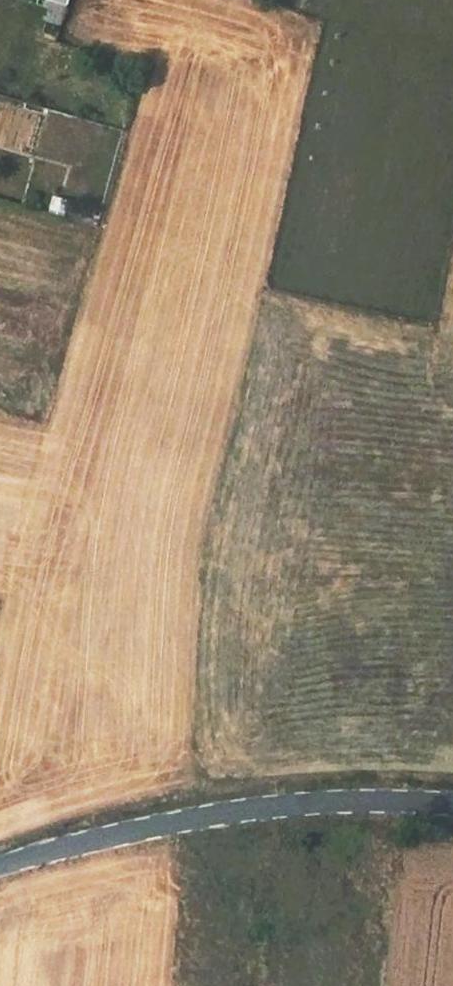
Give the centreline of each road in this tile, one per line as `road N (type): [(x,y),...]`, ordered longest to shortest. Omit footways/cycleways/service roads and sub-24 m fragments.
road 1 (unclassified): [(0,869),(231,816),(331,805),(452,807)]

